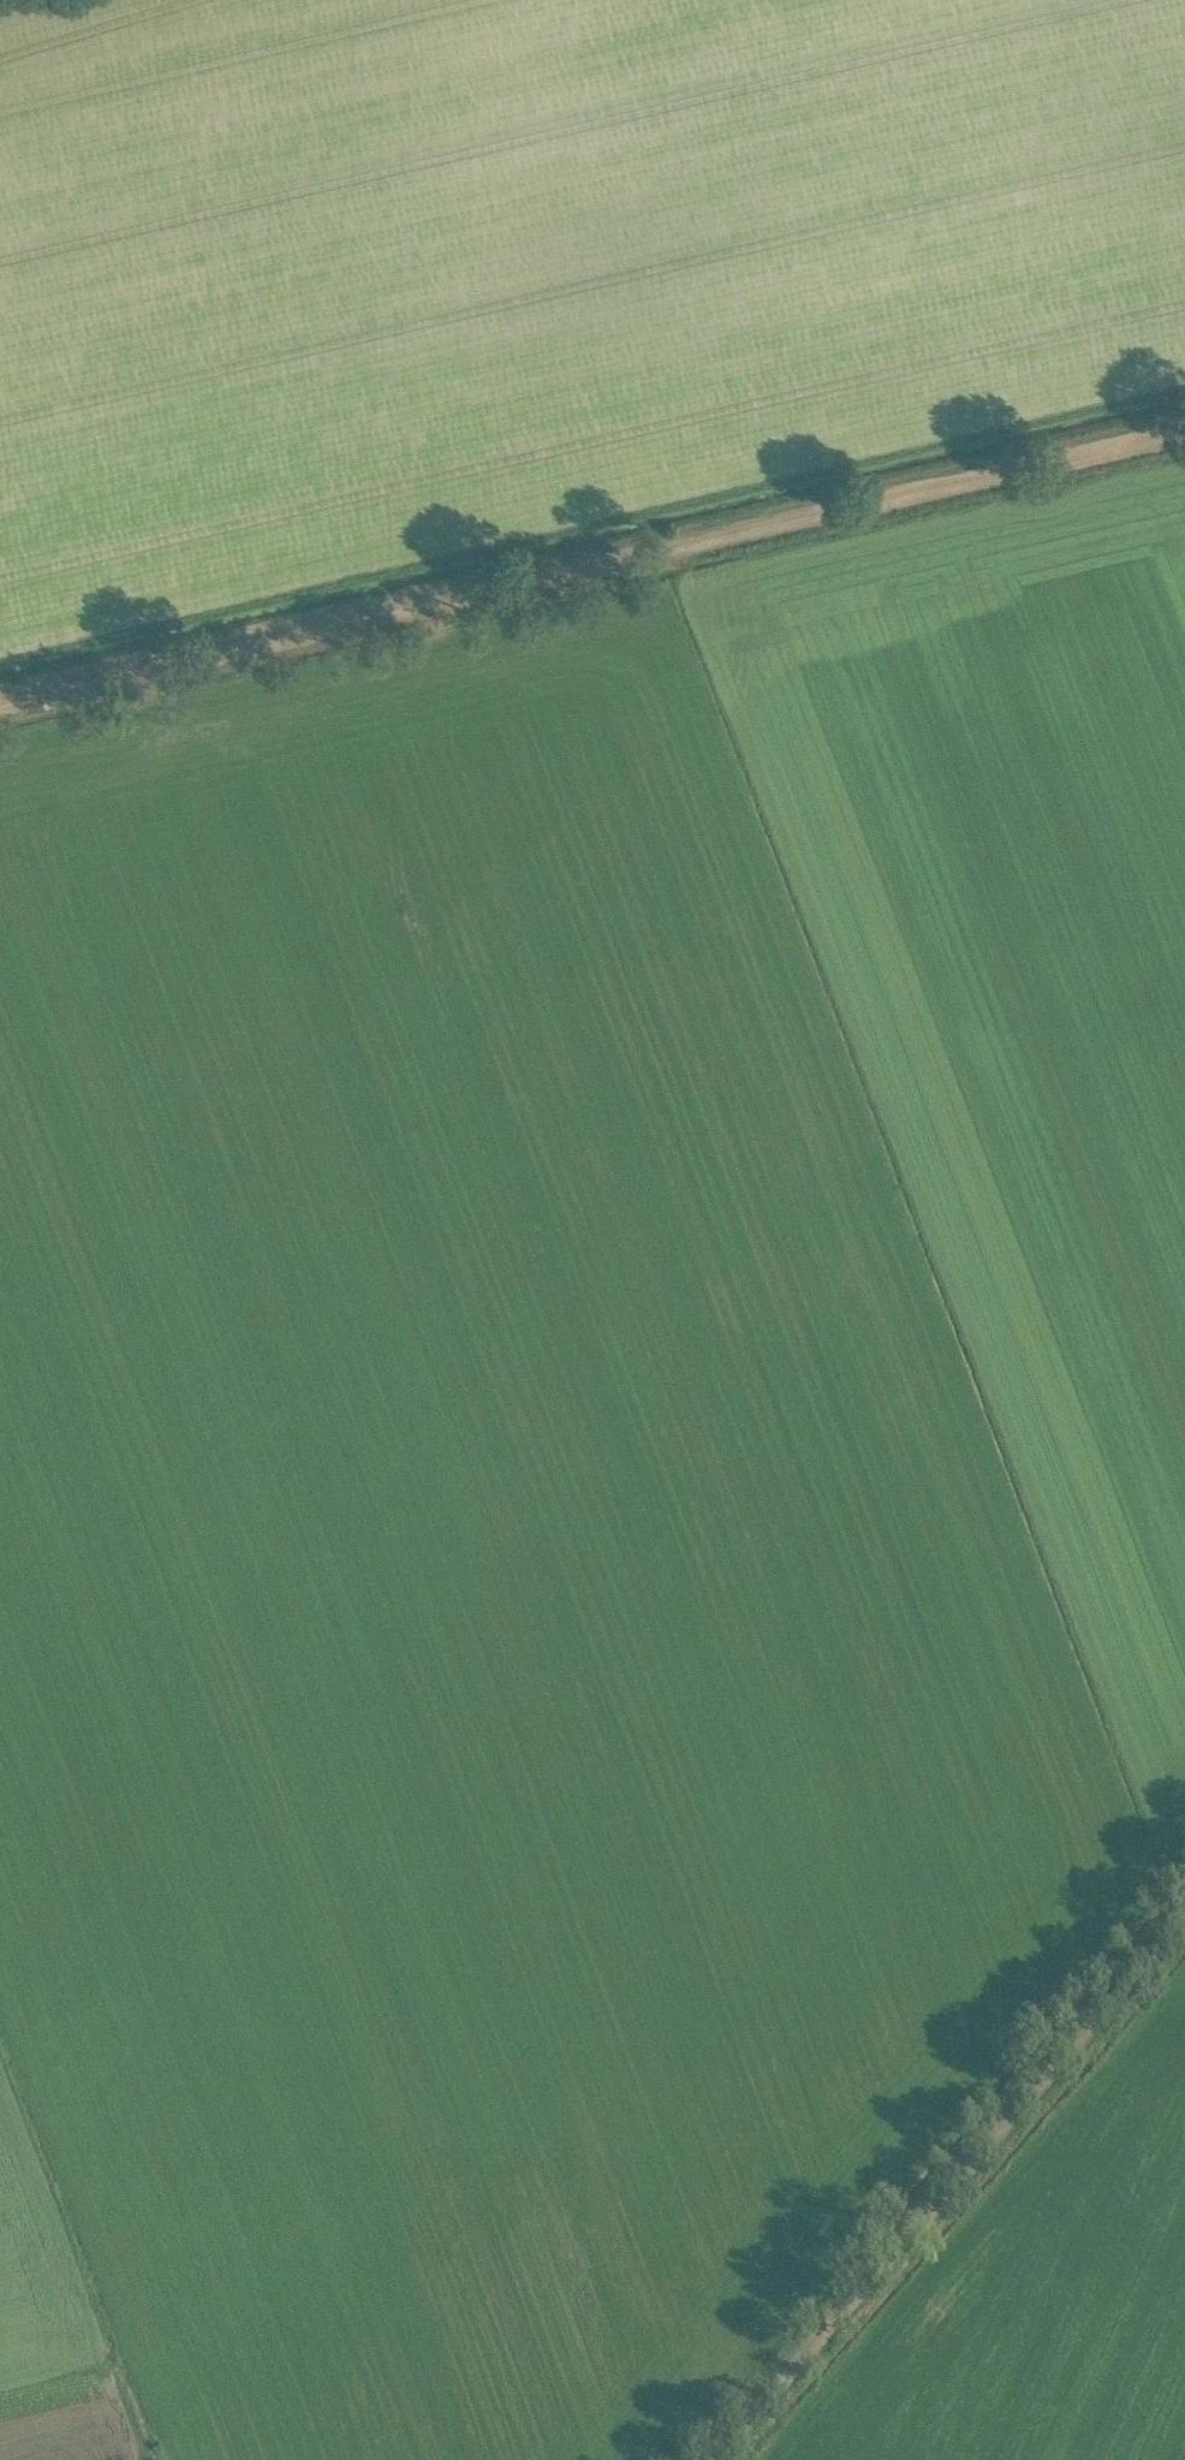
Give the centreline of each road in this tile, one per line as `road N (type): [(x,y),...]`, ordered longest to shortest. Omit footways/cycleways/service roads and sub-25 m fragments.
road 1 (track): [(1184,433),(0,705)]
road 2 (track): [(714,2459),(1184,1916)]

